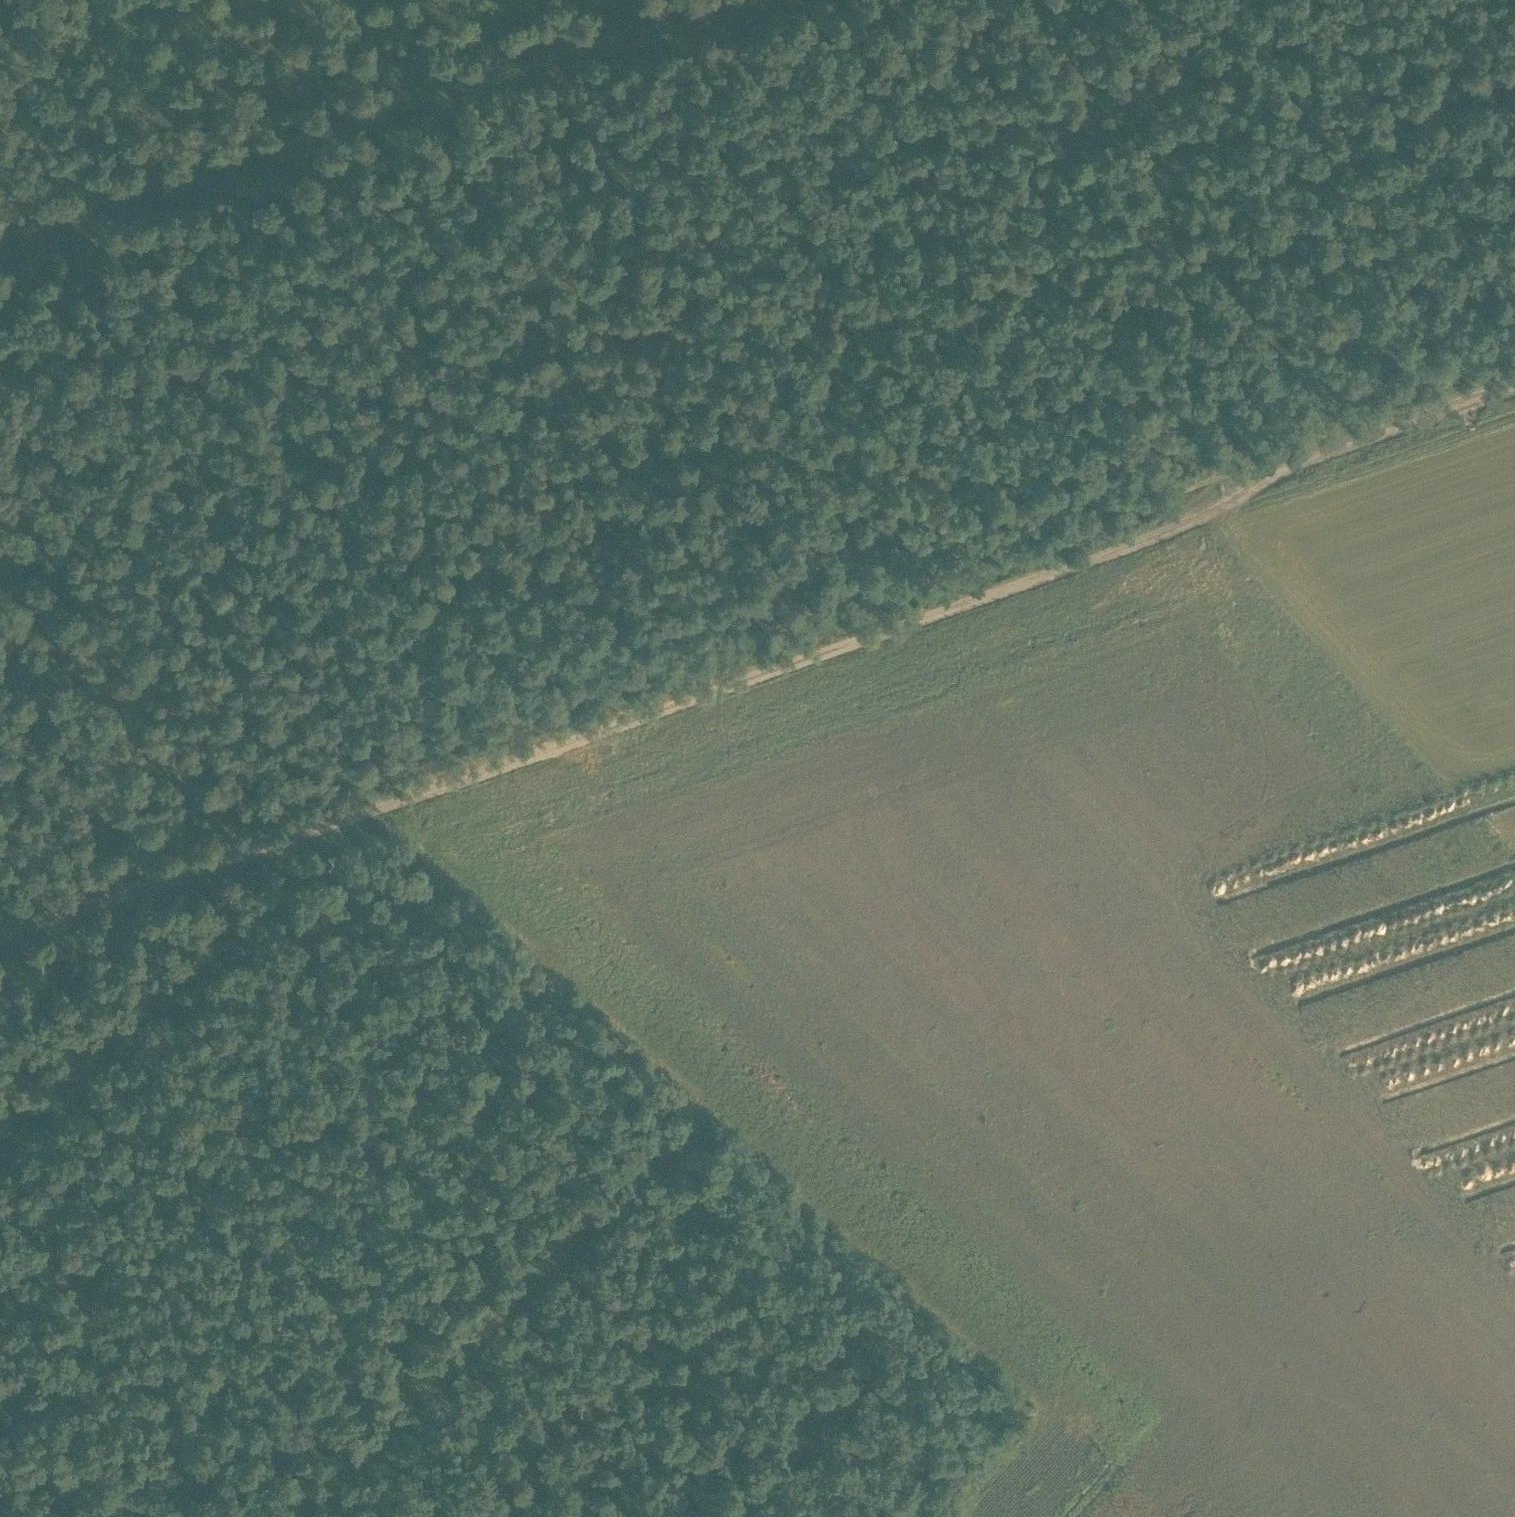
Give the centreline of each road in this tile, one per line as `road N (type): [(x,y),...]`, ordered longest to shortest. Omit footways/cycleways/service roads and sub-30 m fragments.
road 1 (track): [(0,939),(1079,568),(1197,517),(1284,463)]
road 2 (track): [(334,0),(843,650)]
road 3 (track): [(729,0),(0,234)]
road 4 (track): [(1514,381),(1341,439)]

